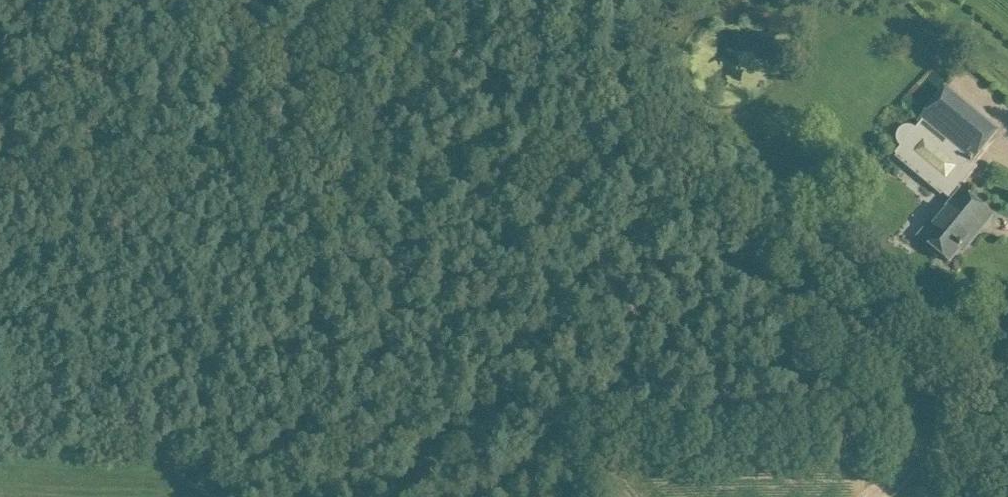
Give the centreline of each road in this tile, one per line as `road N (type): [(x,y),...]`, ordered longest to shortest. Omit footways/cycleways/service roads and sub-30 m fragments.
road 1 (track): [(977,496),(933,434),(814,341),(685,199),(619,153),(568,94),(520,0)]
road 2 (track): [(0,195),(105,196),(349,171)]
road 3 (unclassified): [(871,496),(1007,347)]
road 4 (track): [(349,171),(433,0)]

